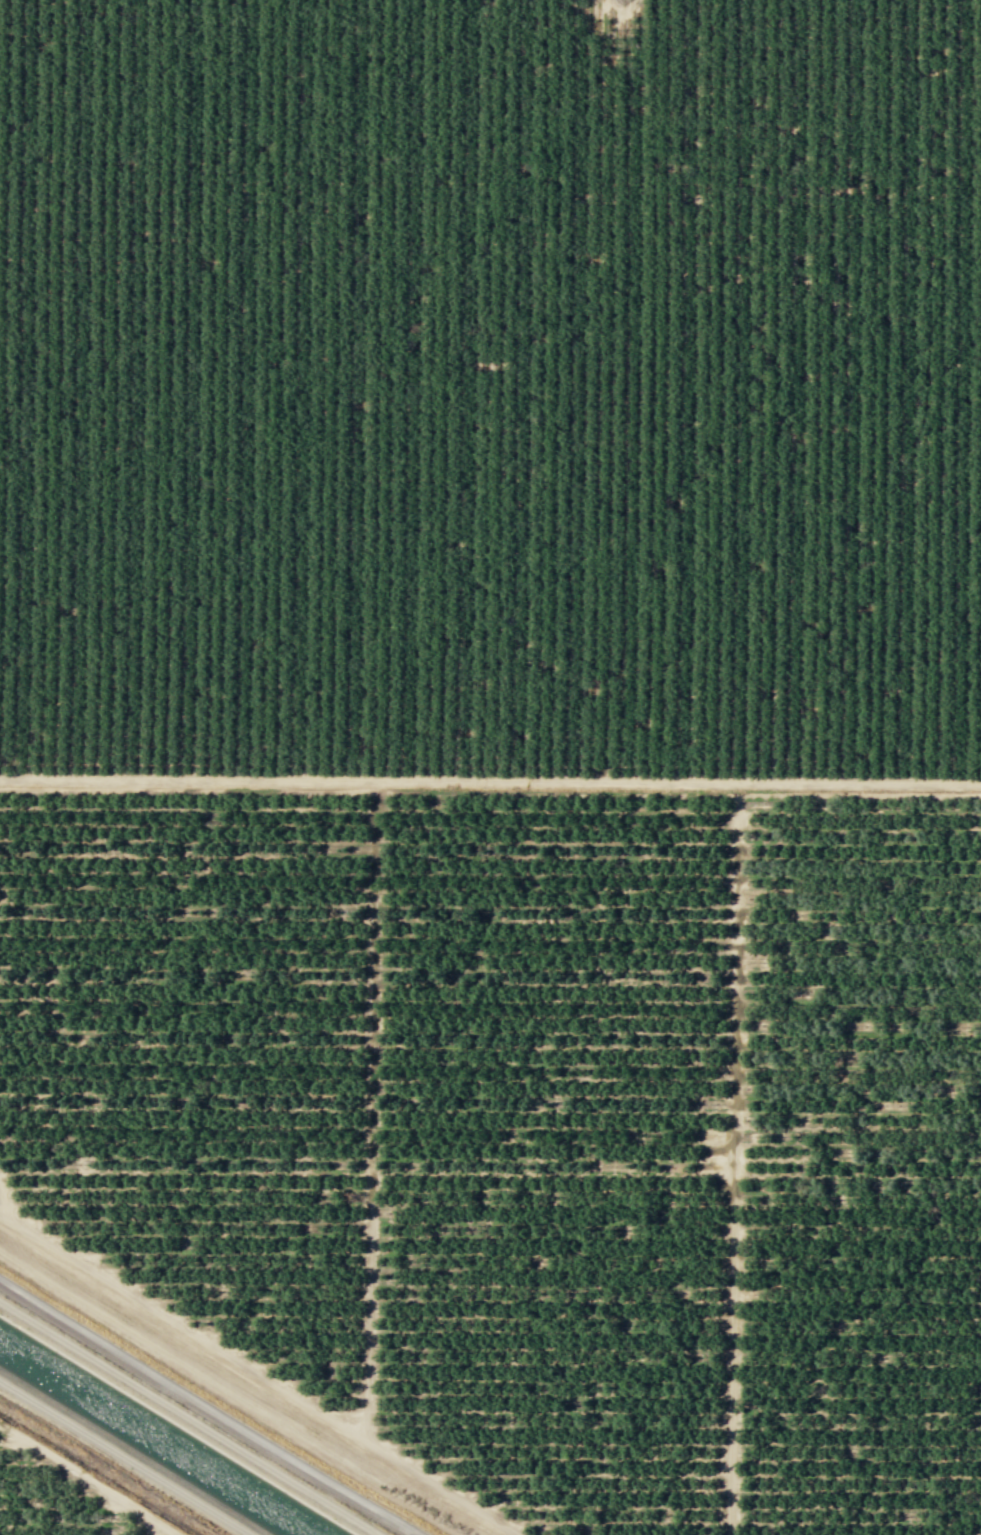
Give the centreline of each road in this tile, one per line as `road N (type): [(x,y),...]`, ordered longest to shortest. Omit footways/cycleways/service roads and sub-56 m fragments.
road 1 (track): [(980,783),(0,779)]
road 2 (residential): [(414,1534),(0,1277)]
road 3 (track): [(376,1534),(0,1302)]
road 4 (track): [(174,1534),(0,1427)]

